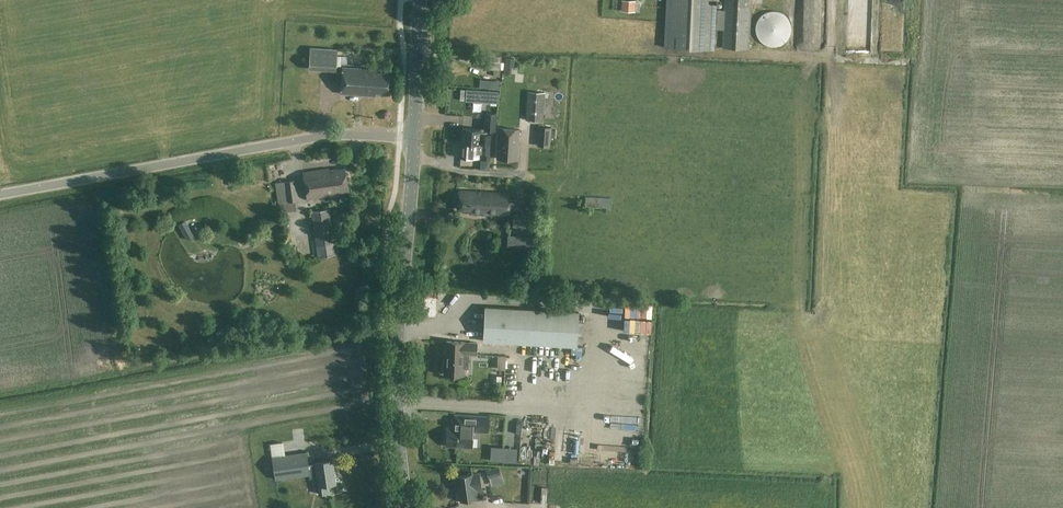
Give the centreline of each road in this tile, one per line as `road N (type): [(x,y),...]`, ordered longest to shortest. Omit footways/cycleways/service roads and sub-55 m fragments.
road 1 (unclassified): [(0,194),(336,135),(414,137)]
road 2 (tertiary): [(406,507),(394,403),(414,137)]
road 3 (tertiary): [(414,137),(420,0)]

